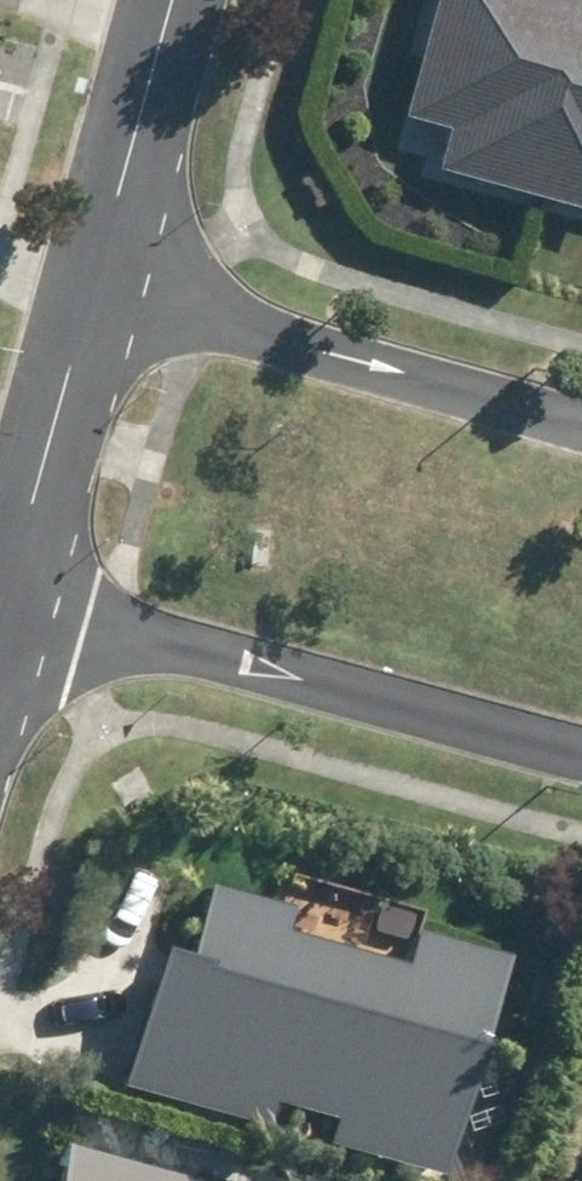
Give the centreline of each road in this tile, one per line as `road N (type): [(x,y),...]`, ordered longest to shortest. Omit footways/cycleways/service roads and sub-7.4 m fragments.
road 1 (residential): [(581,743),(17,589)]
road 2 (residential): [(100,283),(581,428)]
road 3 (residential): [(178,0),(100,283)]
road 4 (residential): [(17,589),(64,411)]
road 5 (residential): [(100,283),(64,411)]

